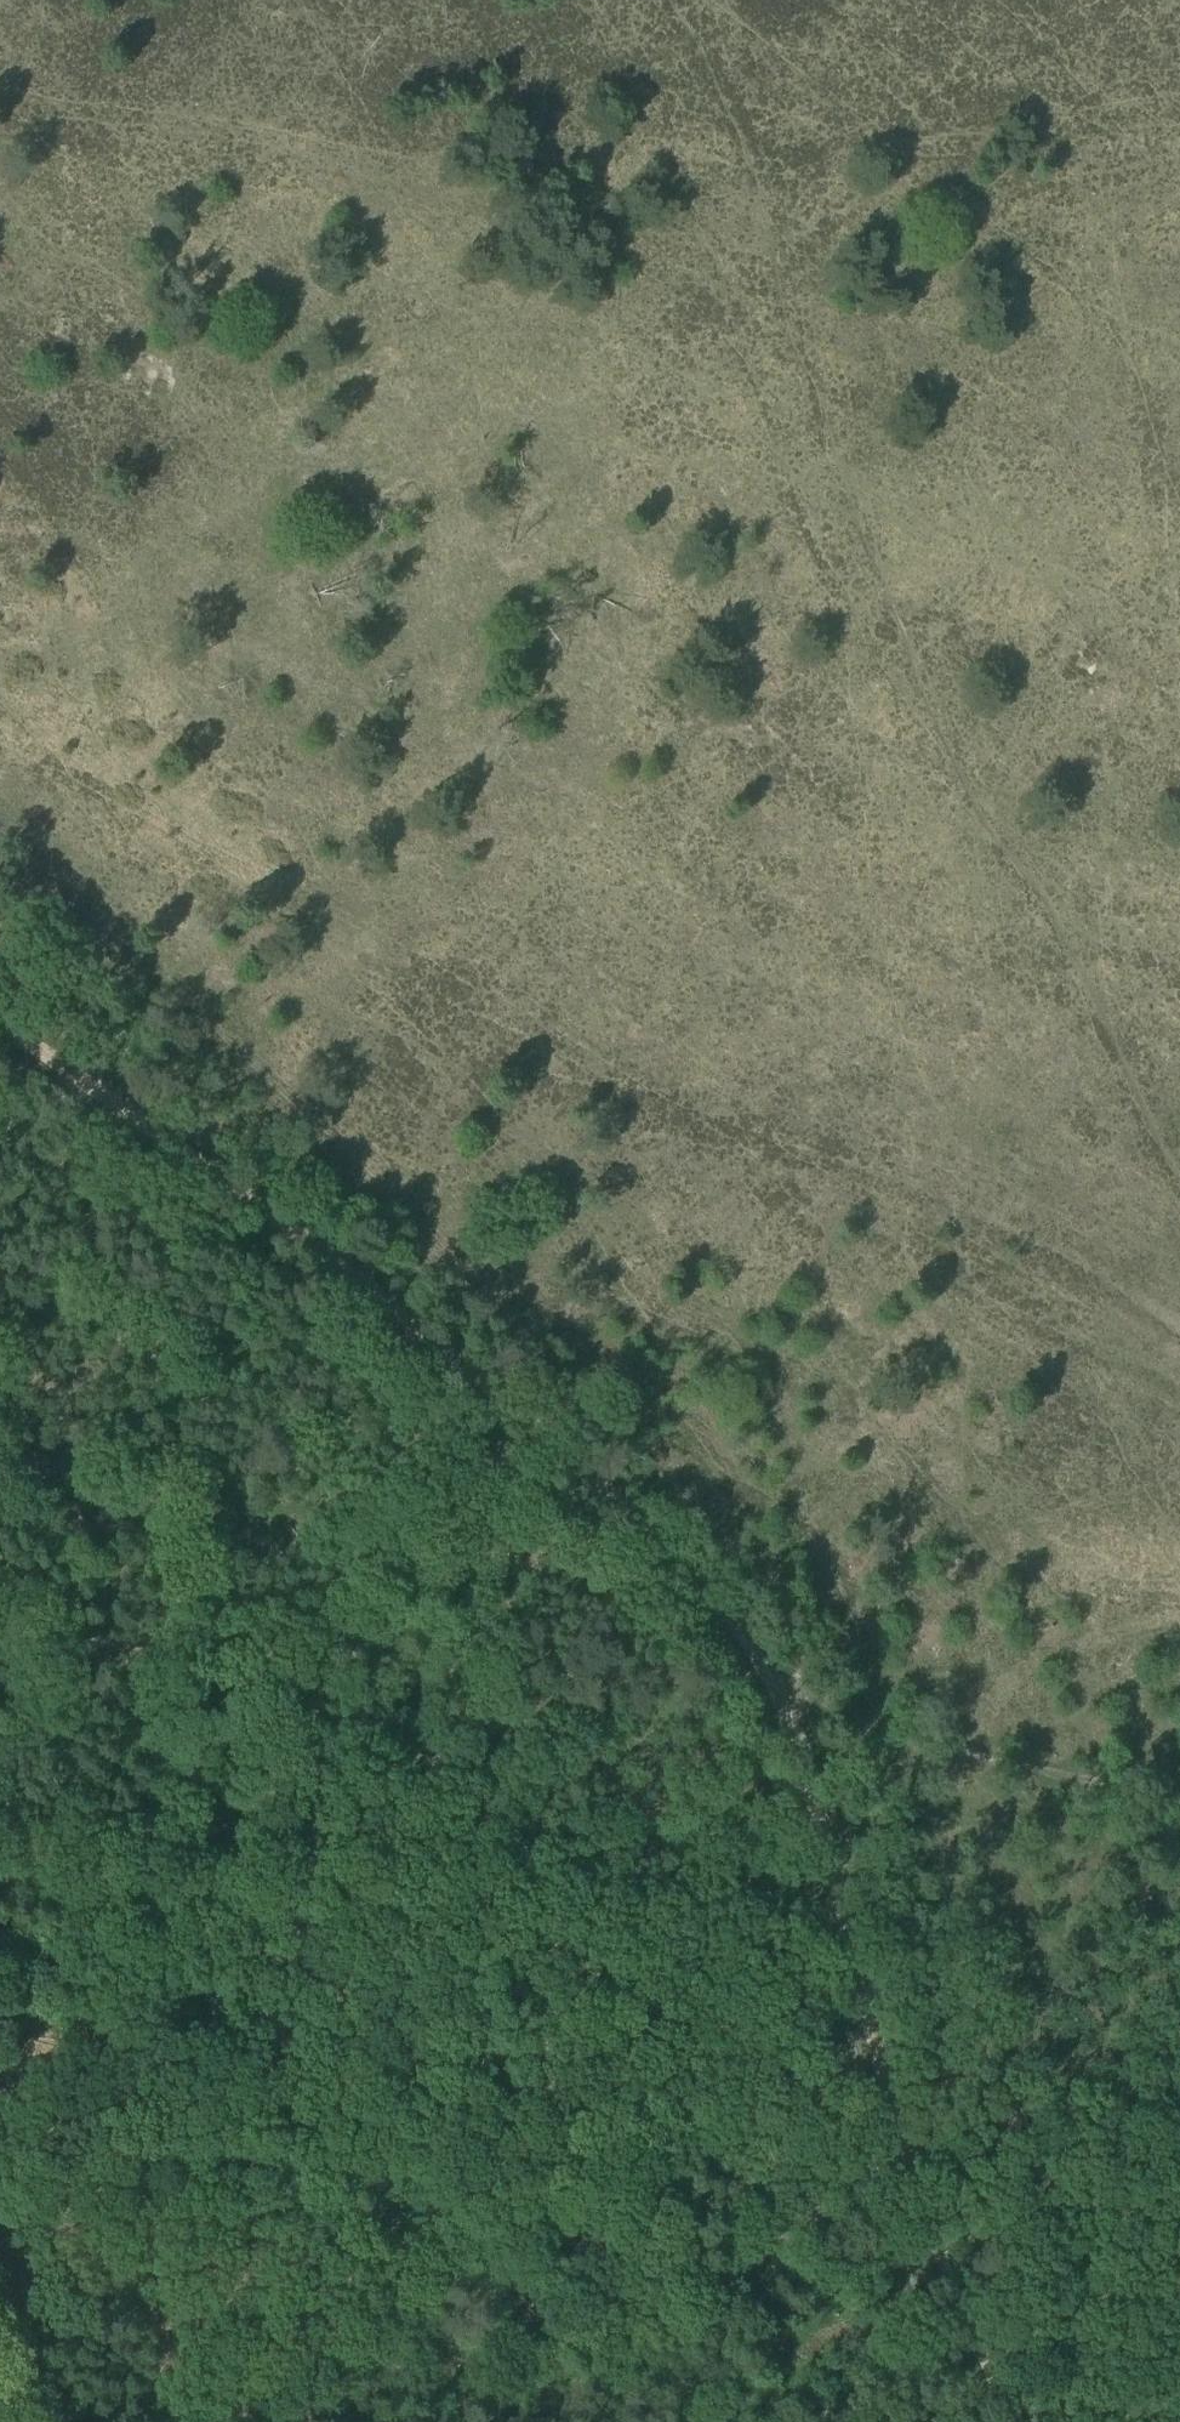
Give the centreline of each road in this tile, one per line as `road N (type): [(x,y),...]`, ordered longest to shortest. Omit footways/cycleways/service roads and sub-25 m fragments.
road 1 (track): [(0,1022),(389,1303),(571,1464),(716,1604),(777,1689),(797,1733)]
road 2 (track): [(797,1733),(816,1782),(844,1925),(918,2206),(1017,2421)]

